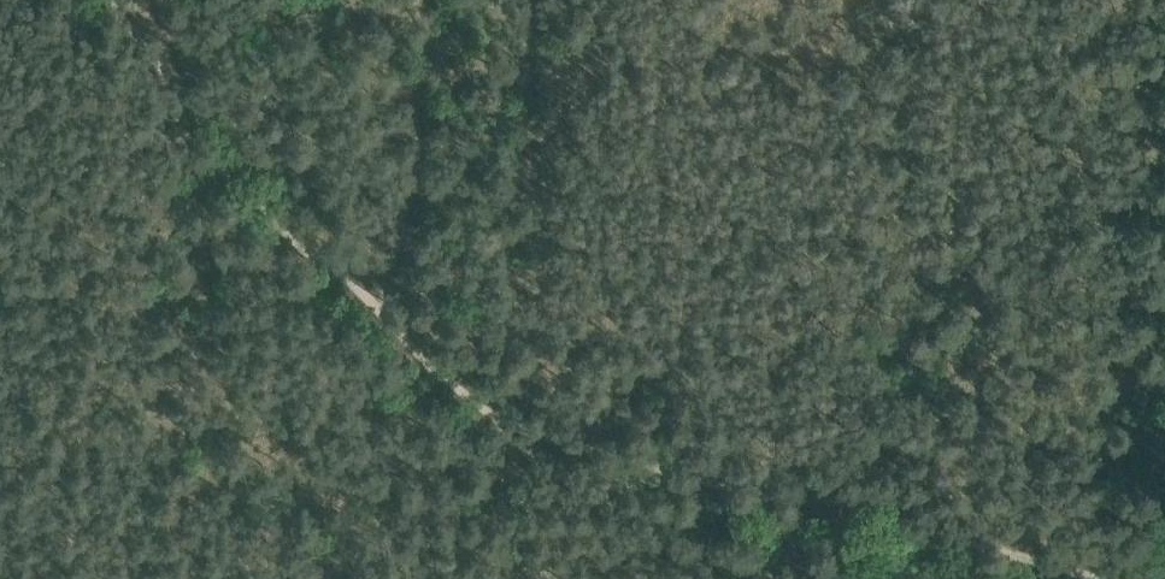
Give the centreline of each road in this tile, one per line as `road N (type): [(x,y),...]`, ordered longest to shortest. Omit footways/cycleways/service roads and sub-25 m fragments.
road 1 (track): [(376,305),(464,397),(497,418),(559,443),(891,536)]
road 2 (track): [(76,0),(376,305)]
road 3 (track): [(1051,578),(891,536)]

